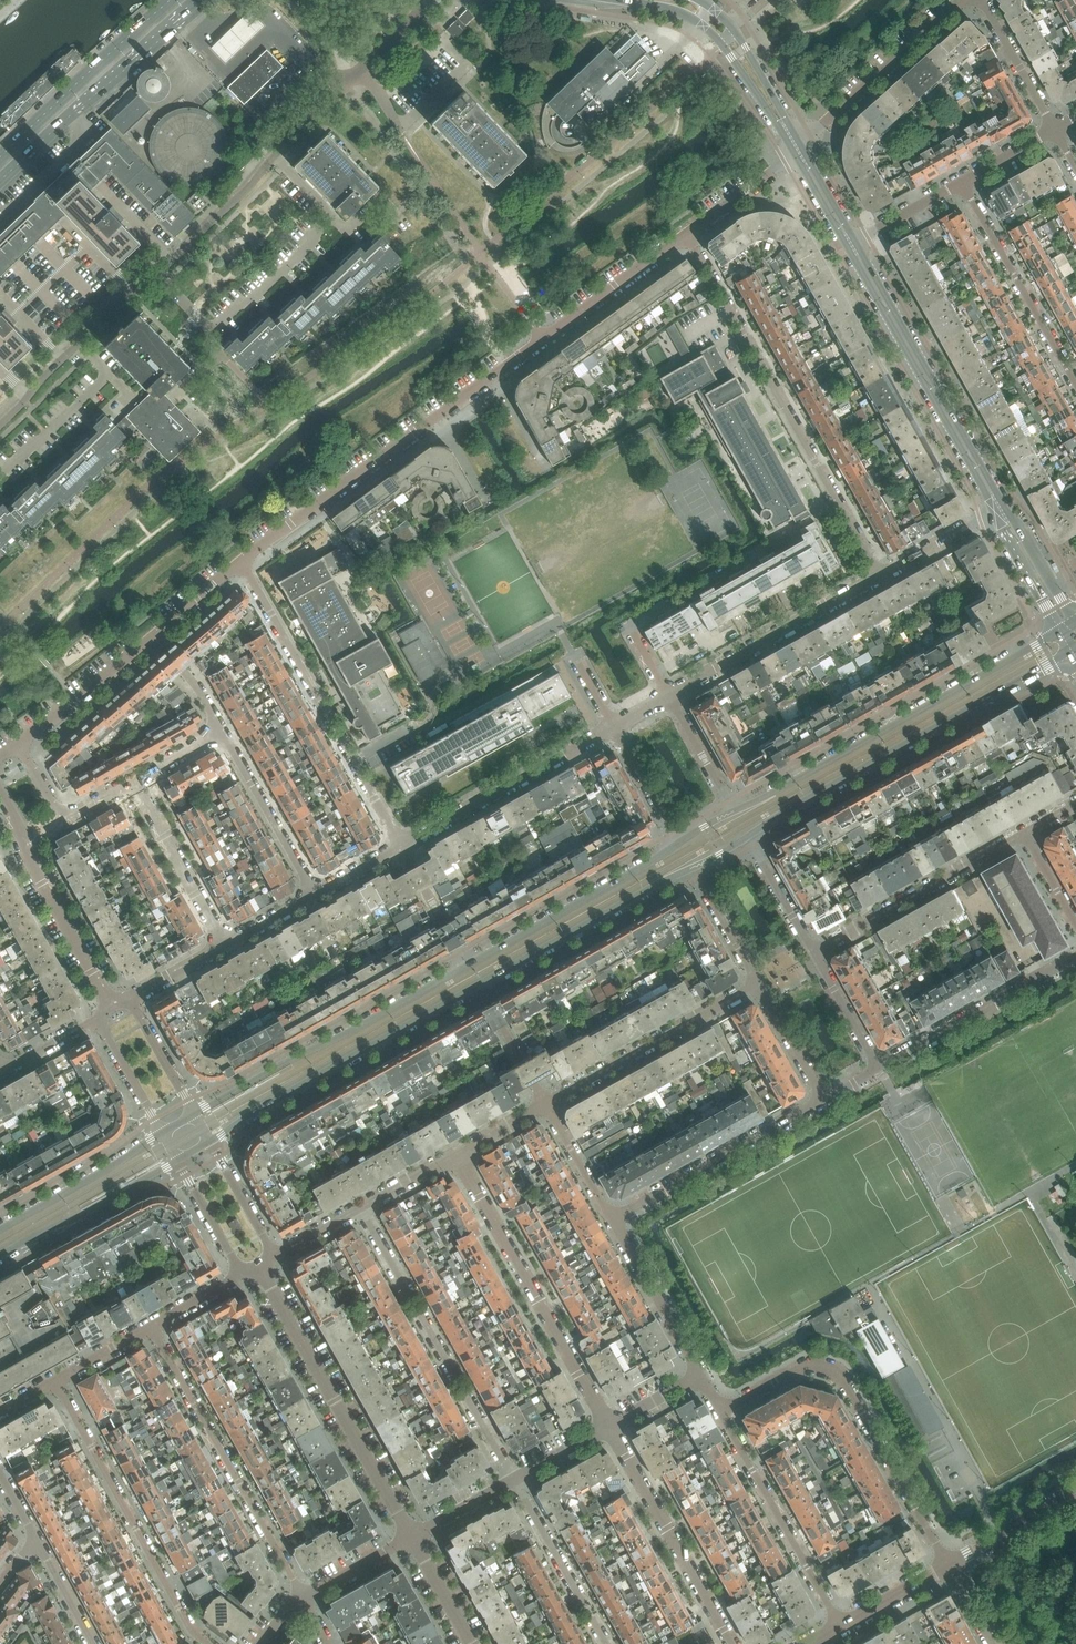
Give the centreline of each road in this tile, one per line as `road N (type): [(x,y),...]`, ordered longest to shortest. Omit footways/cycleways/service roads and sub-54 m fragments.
road 1 (residential): [(0,425),(431,0)]
road 2 (residential): [(686,234),(241,560)]
road 3 (residential): [(879,577),(686,234)]
road 4 (tertiary): [(748,837),(1069,652)]
road 5 (tertiary): [(1056,631),(734,812)]
road 6 (residential): [(948,1566),(837,1372),(804,1367),(719,1413)]
road 7 (residential): [(241,560),(401,846)]
road 8 (residential): [(151,1326),(303,1599)]
road 9 (residential): [(513,1480),(360,1208)]
road 10 (residential): [(411,1538),(258,1266)]
road 11 (residential): [(609,1426),(456,1154)]
road 12 (tertiary): [(467,965),(194,1114)]
road 13 (tertiary): [(210,1142),(478,985)]
road 14 (residential): [(54,1380),(187,1624),(207,1643)]
road 15 (secondary): [(848,249),(993,513)]
road 16 (secondary): [(1004,506),(857,245)]
road 17 (secondary): [(0,181),(206,0)]
road 18 (residential): [(732,1643),(609,1426)]
road 19 (tertiary): [(478,985),(694,868)]
road 20 (tertiary): [(679,842),(467,965)]
road 21 (residential): [(719,1413),(840,1626)]
road 22 (residential): [(545,1104),(758,983)]
road 23 (residential): [(401,846),(613,726)]
road 24 (residential): [(813,953),(1024,832)]
road 25 (residential): [(613,1220),(824,1100)]
road 26 (residential): [(668,695),(879,577)]
road 27 (residential): [(962,182),(1075,384)]
road 28 (secondary): [(170,0),(0,157)]
road 29 (residential): [(879,1069),(1075,957)]
road 30 (residential): [(801,146),(961,0)]
road 31 (tertiary): [(0,1256),(177,1160)]
road 32 (residential): [(226,946),(133,781)]
road 33 (residential): [(113,1009),(25,842)]
road 34 (tertiary): [(162,1133),(0,1229)]
road 35 (residential): [(223,731),(316,894)]
road 36 (residential): [(606,1643),(513,1480)]
road 37 (residential): [(700,1375),(613,1220)]
road 38 (residential): [(153,637),(18,742)]
road 39 (residential): [(982,0),(1055,129)]
road 40 (unclassified): [(948,1566),(1075,1493)]
road 41 (residential): [(478,985),(545,1104)]
road 42 (residential): [(401,846),(467,965)]
road 43 (secondary): [(801,146),(733,29)]
road 44 (residential): [(545,1104),(613,1220)]
road 45 (residential): [(758,983),(824,1100)]
road 46 (residential): [(734,812),(668,695)]
road 47 (secondary): [(993,513),(1056,631)]
road 48 (residential): [(879,1069),(813,953)]
road 49 (residential): [(613,726),(679,842)]
road 50 (secondary): [(1073,620),(1004,506)]
road 51 (residential): [(813,953),(748,837)]
road 52 (residential): [(97,1018),(162,1133)]
road 53 (residential): [(694,868),(758,983)]
road 54 (residential): [(177,1160),(241,1275)]
road 55 (residential): [(879,577),(993,513)]
road 56 (residential): [(194,1114),(130,1000)]
road 57 (residential): [(274,1256),(210,1142)]
road 58 (secondary): [(722,45),(794,154)]
road 59 (residential): [(303,1599),(411,1538)]
road 60 (unclassified): [(840,1626),(948,1566)]
road 61 (residential): [(784,162),(686,234)]
road 62 (residential): [(471,1643),(411,1538)]

